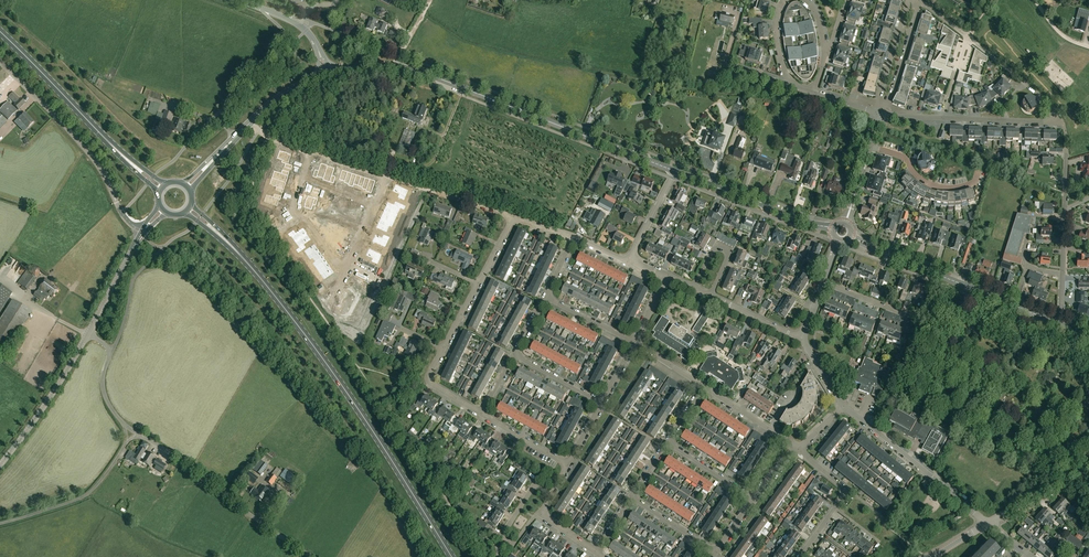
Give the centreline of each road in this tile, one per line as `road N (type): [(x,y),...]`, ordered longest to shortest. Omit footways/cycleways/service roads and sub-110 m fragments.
road 1 (primary): [(452,556),(326,363),(215,230)]
road 2 (tertiary): [(675,171),(416,71),(368,66),(327,75)]
road 3 (residential): [(513,217),(272,139),(249,123)]
road 4 (unknown): [(394,179),(352,271),(287,208),(302,148)]
road 5 (tertiary): [(1061,325),(852,238)]
road 6 (unclassified): [(142,233),(121,214),(90,154),(0,63)]
road 7 (unclassified): [(311,556),(143,438)]
road 8 (residential): [(986,524),(844,406)]
road 9 (tertiary): [(832,229),(675,171)]
road 10 (tertiary): [(0,466),(87,334)]
road 11 (unclassified): [(0,522),(87,495),(126,443)]
road 12 (residential): [(799,556),(844,489),(798,449)]
road 13 (residential): [(551,495),(534,485),(503,536),(517,542),(544,511)]
road 14 (residential): [(978,172),(963,187),(940,188),(906,158),(869,146)]
road 15 (residential): [(1052,121),(1056,115),(1046,100),(968,37)]
road 16 (unclassified): [(327,75),(300,26),(239,0)]

